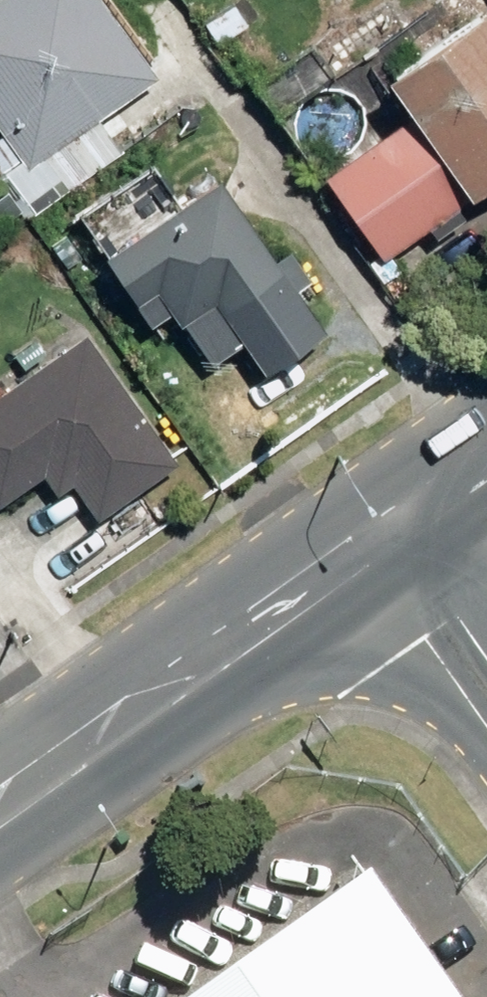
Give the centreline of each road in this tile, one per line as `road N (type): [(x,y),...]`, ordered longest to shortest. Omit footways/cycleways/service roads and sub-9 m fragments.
road 1 (secondary): [(0,804),(399,523)]
road 2 (tertiary): [(399,523),(486,648)]

